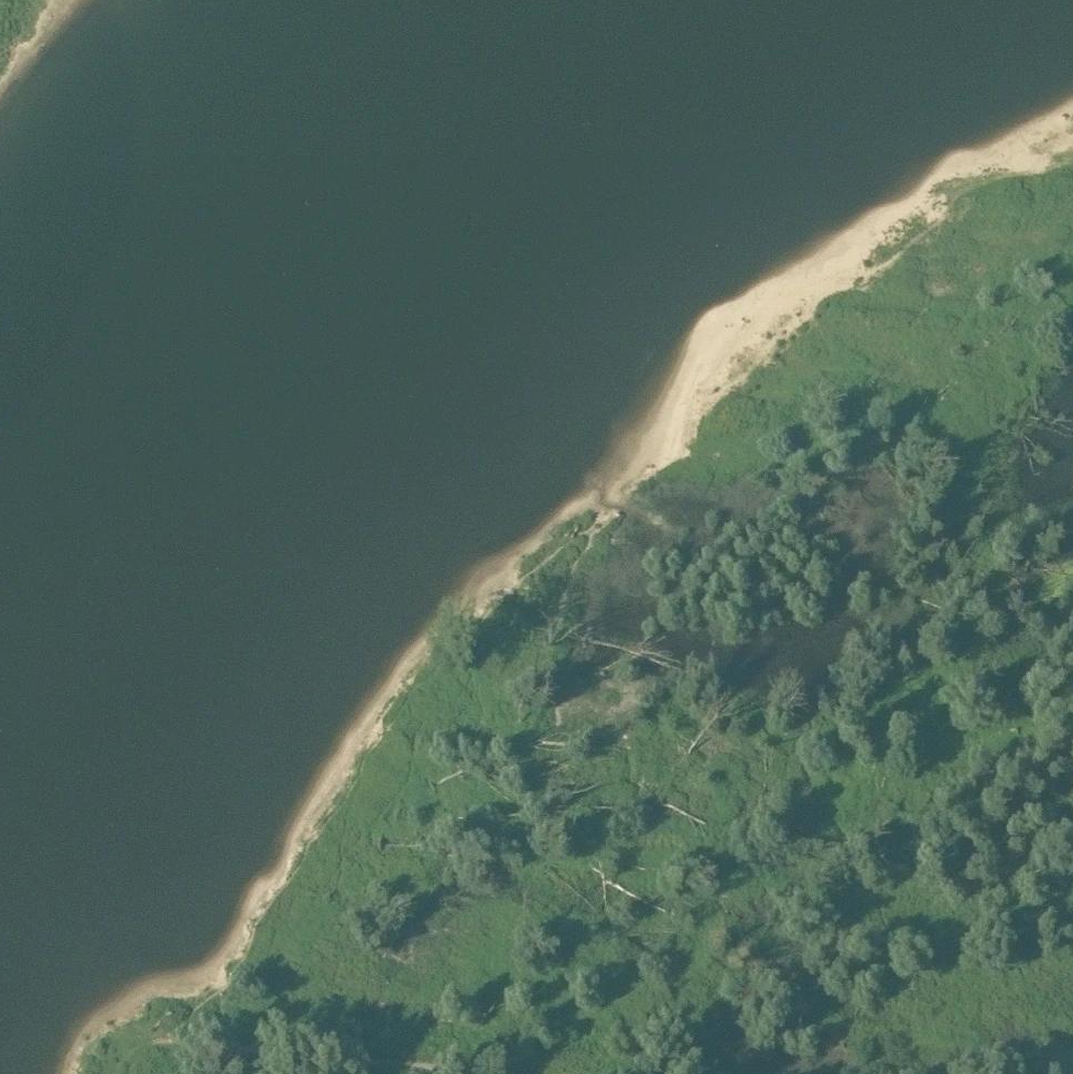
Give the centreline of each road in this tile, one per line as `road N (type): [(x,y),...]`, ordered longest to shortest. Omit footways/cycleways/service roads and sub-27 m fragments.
road 1 (track): [(116,1038),(472,1073)]

